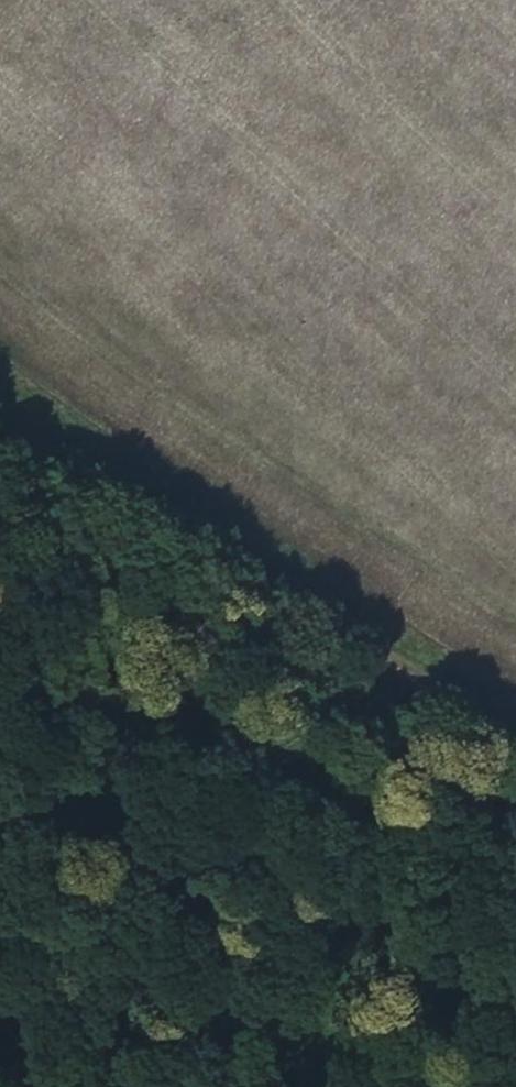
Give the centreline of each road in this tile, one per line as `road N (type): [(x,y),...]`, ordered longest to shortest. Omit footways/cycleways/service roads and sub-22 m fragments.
road 1 (track): [(515,895),(31,685),(0,657)]

